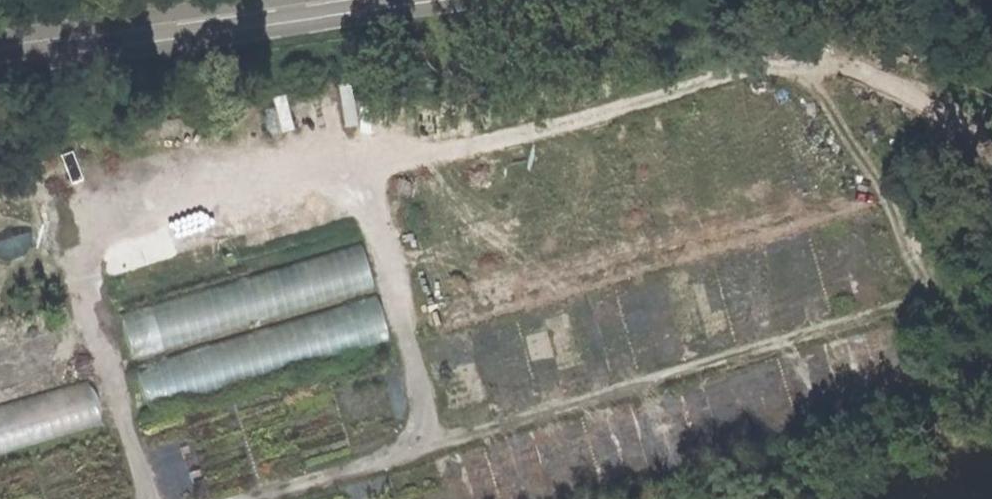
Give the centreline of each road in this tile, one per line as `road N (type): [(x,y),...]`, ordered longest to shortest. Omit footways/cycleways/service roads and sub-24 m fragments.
road 1 (tertiary): [(0,56),(394,0)]

